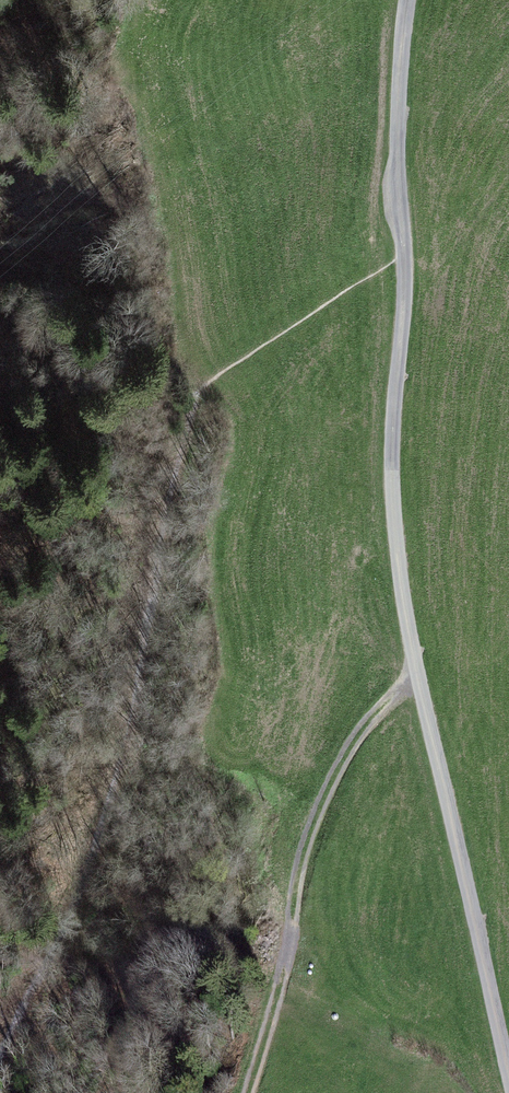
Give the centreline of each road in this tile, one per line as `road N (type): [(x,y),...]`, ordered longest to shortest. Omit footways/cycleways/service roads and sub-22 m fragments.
road 1 (track): [(403,254),(394,415),(398,556),(508,1078)]
road 2 (track): [(0,1068),(66,950),(197,394)]
road 3 (track): [(251,1092),(285,983),(296,892),(325,792),(376,711),(421,681)]
road 4 (track): [(408,0),(397,202),(403,254)]

